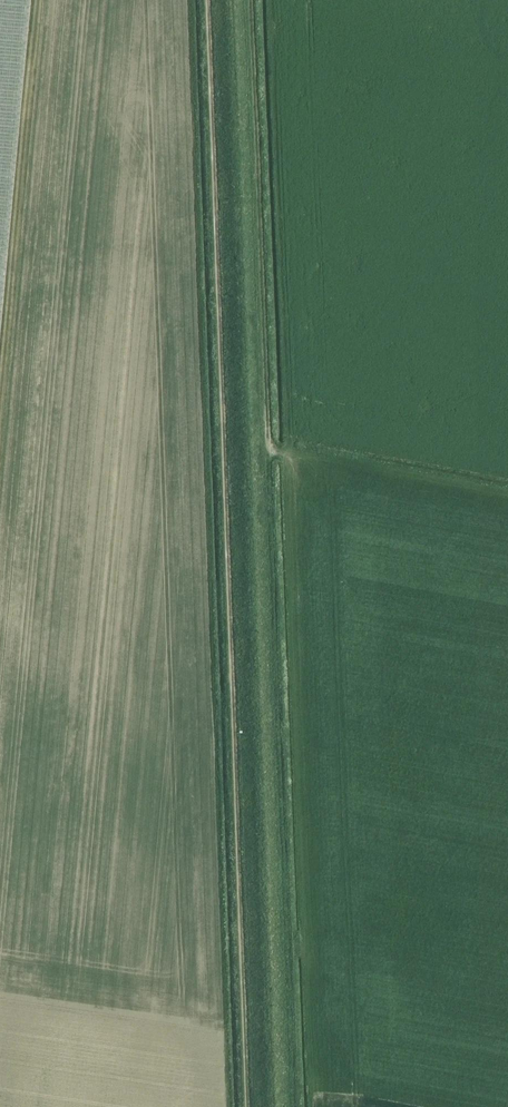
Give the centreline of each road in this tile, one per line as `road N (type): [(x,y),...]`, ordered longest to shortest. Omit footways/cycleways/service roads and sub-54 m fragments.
road 1 (track): [(205,0),(243,1106)]
road 2 (track): [(270,448),(291,1106)]
road 3 (track): [(283,457),(270,448),(254,0)]

